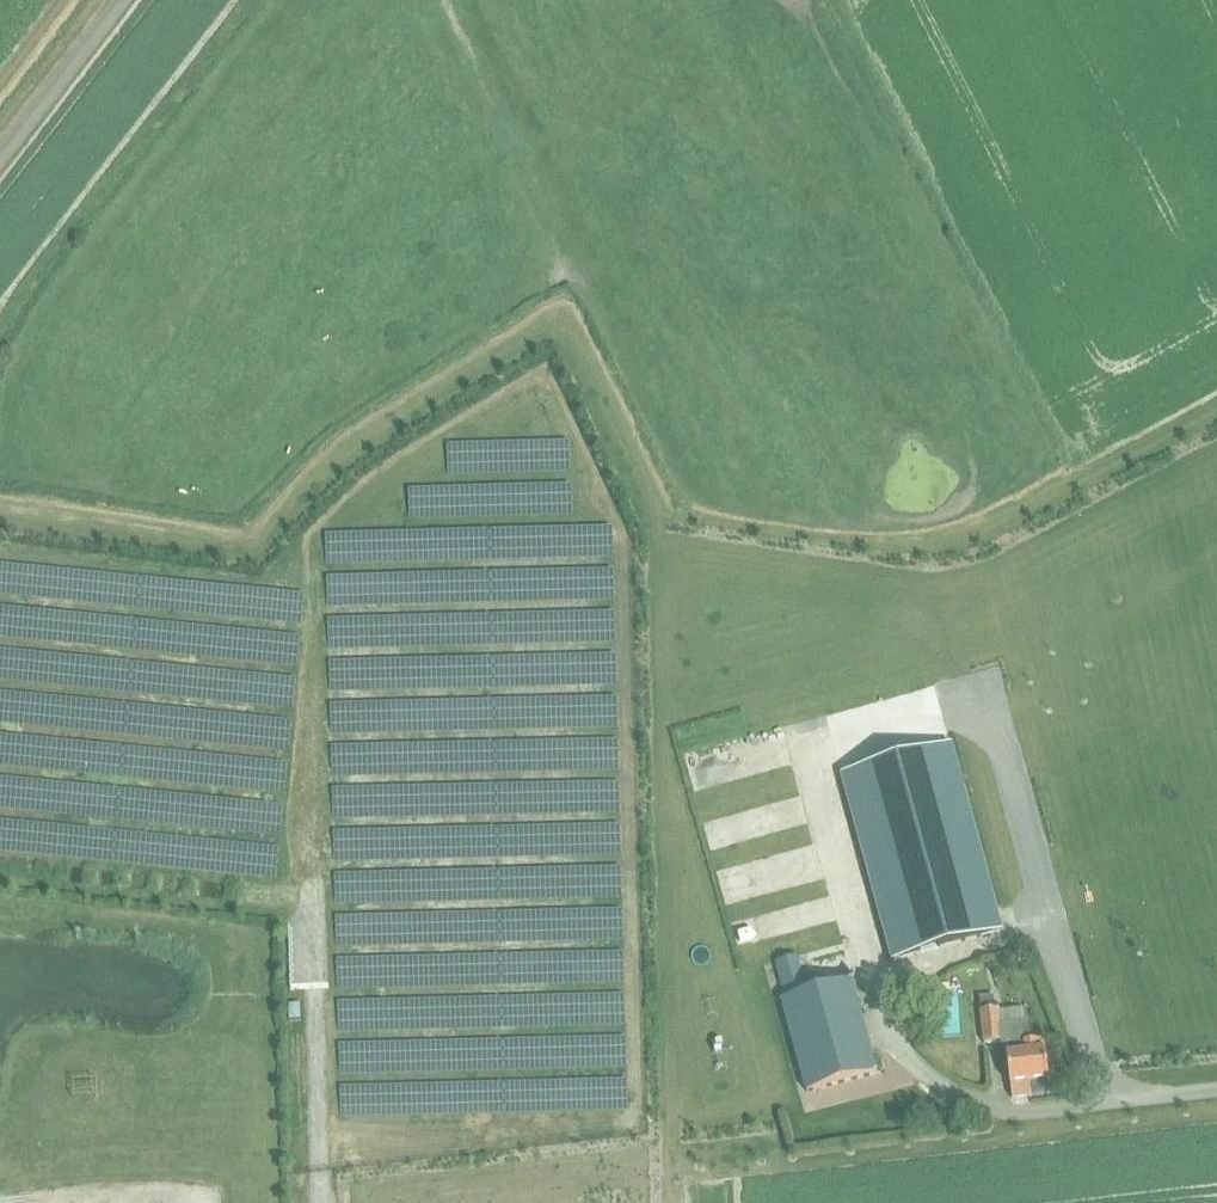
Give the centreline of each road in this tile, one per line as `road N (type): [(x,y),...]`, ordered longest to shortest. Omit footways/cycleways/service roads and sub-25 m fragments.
road 1 (unclassified): [(1216,1098),(1019,1119),(969,1108),(895,1046),(883,988)]
road 2 (unclassified): [(0,170),(129,0)]

